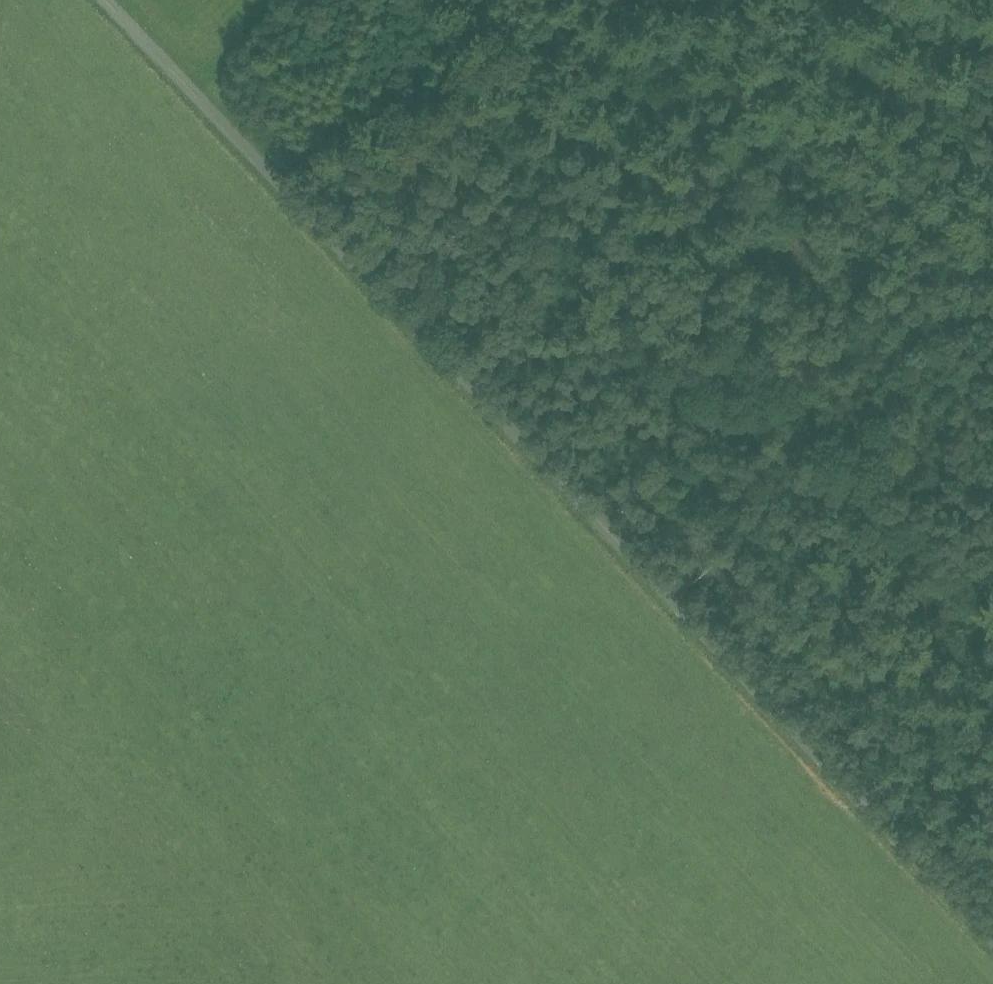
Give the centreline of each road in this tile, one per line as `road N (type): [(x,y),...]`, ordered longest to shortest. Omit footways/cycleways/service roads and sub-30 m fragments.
road 1 (unclassified): [(119,0),(992,931)]

